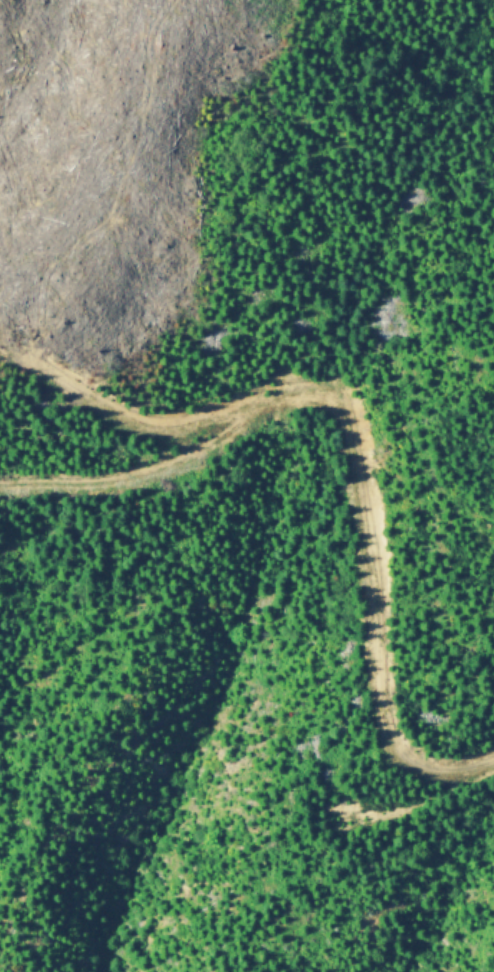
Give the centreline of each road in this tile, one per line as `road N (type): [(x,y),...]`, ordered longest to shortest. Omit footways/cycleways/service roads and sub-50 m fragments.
road 1 (track): [(489,759),(445,766),(395,744),(380,692),(362,490),(346,414),(334,398),(296,394),(250,406),(168,456),(130,468),(0,481)]
road 2 (track): [(0,336),(145,417),(180,420),(250,406)]
road 3 (track): [(493,758),(429,792),(329,822)]

